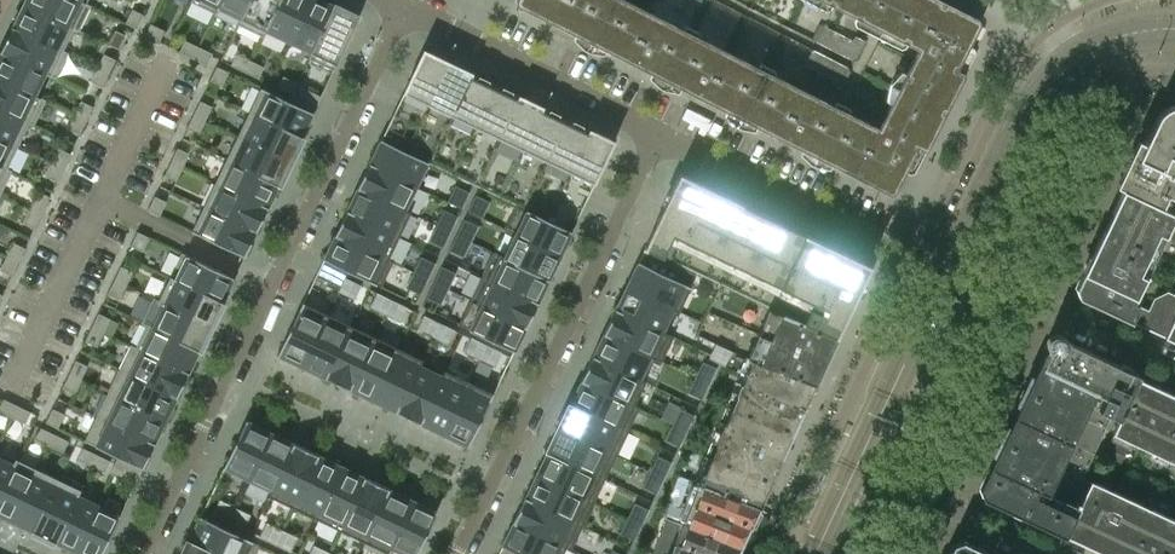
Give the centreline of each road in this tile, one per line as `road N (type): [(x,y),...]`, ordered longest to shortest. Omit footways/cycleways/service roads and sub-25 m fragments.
road 1 (residential): [(140,553),(405,6)]
road 2 (residential): [(457,553),(658,135)]
road 3 (residential): [(658,135),(946,278)]
road 4 (tertiary): [(815,553),(946,278)]
road 5 (residential): [(405,6),(658,135)]
road 6 (tertiary): [(946,278),(1030,101),(1091,48)]
road 7 (residential): [(1121,75),(1127,88),(1114,120),(1029,300)]
road 8 (residential): [(1029,300),(934,502)]
road 9 (residential): [(1029,300),(1174,368)]
road 10 (residential): [(1047,553),(934,502)]

